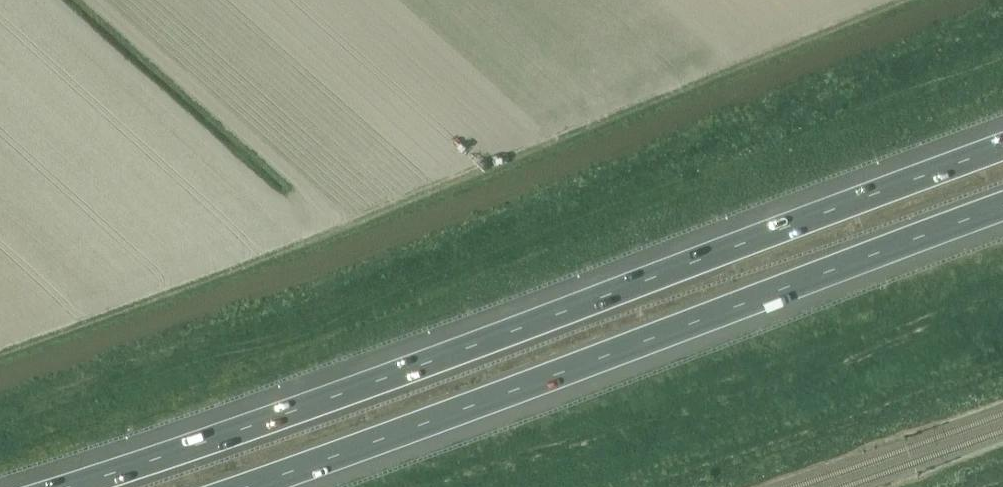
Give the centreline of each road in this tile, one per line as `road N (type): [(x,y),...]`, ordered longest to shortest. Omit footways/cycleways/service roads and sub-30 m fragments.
road 1 (motorway): [(1002,146),(66,486)]
road 2 (motorway): [(244,486),(1002,205)]
road 3 (track): [(1002,389),(724,486)]

